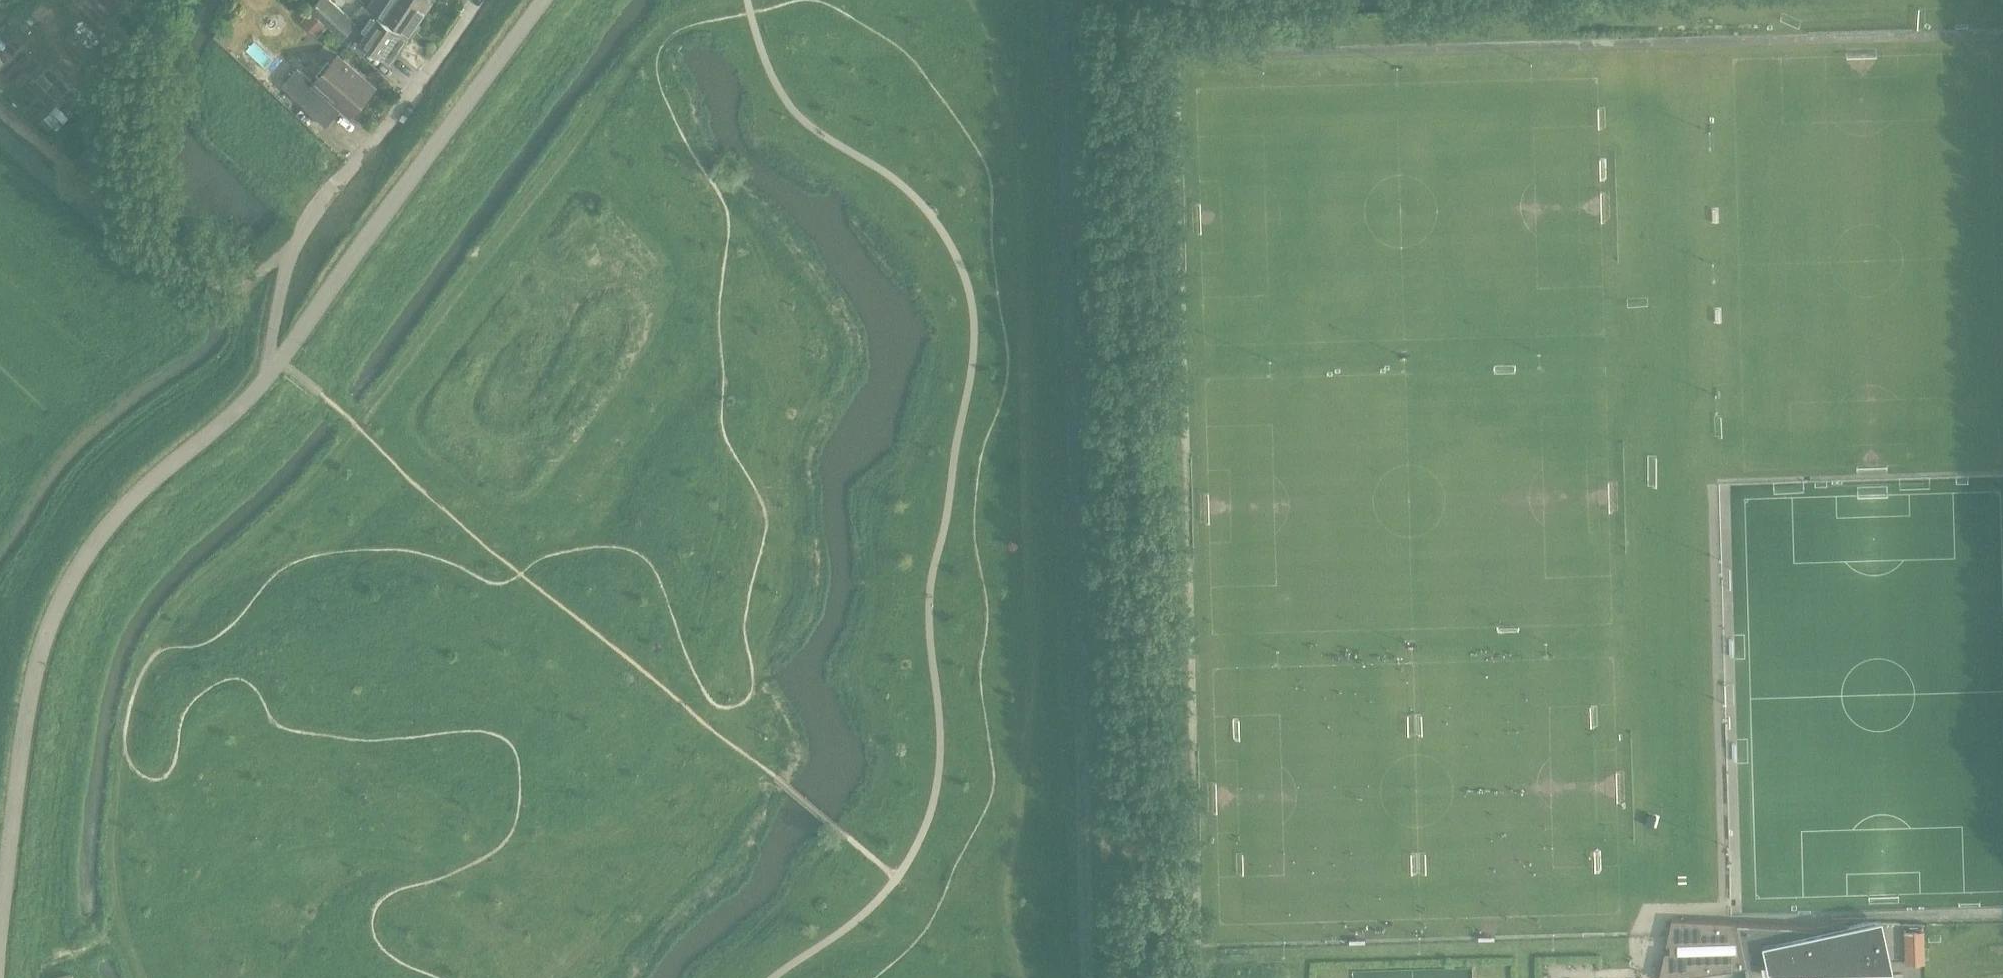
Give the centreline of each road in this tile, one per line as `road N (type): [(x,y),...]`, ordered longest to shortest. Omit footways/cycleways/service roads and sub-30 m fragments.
road 1 (unclassified): [(0,943),(28,713),(58,607),(106,530),(269,377)]
road 2 (unclassified): [(269,377),(542,0)]
road 3 (residential): [(269,377),(291,253),(479,0)]

